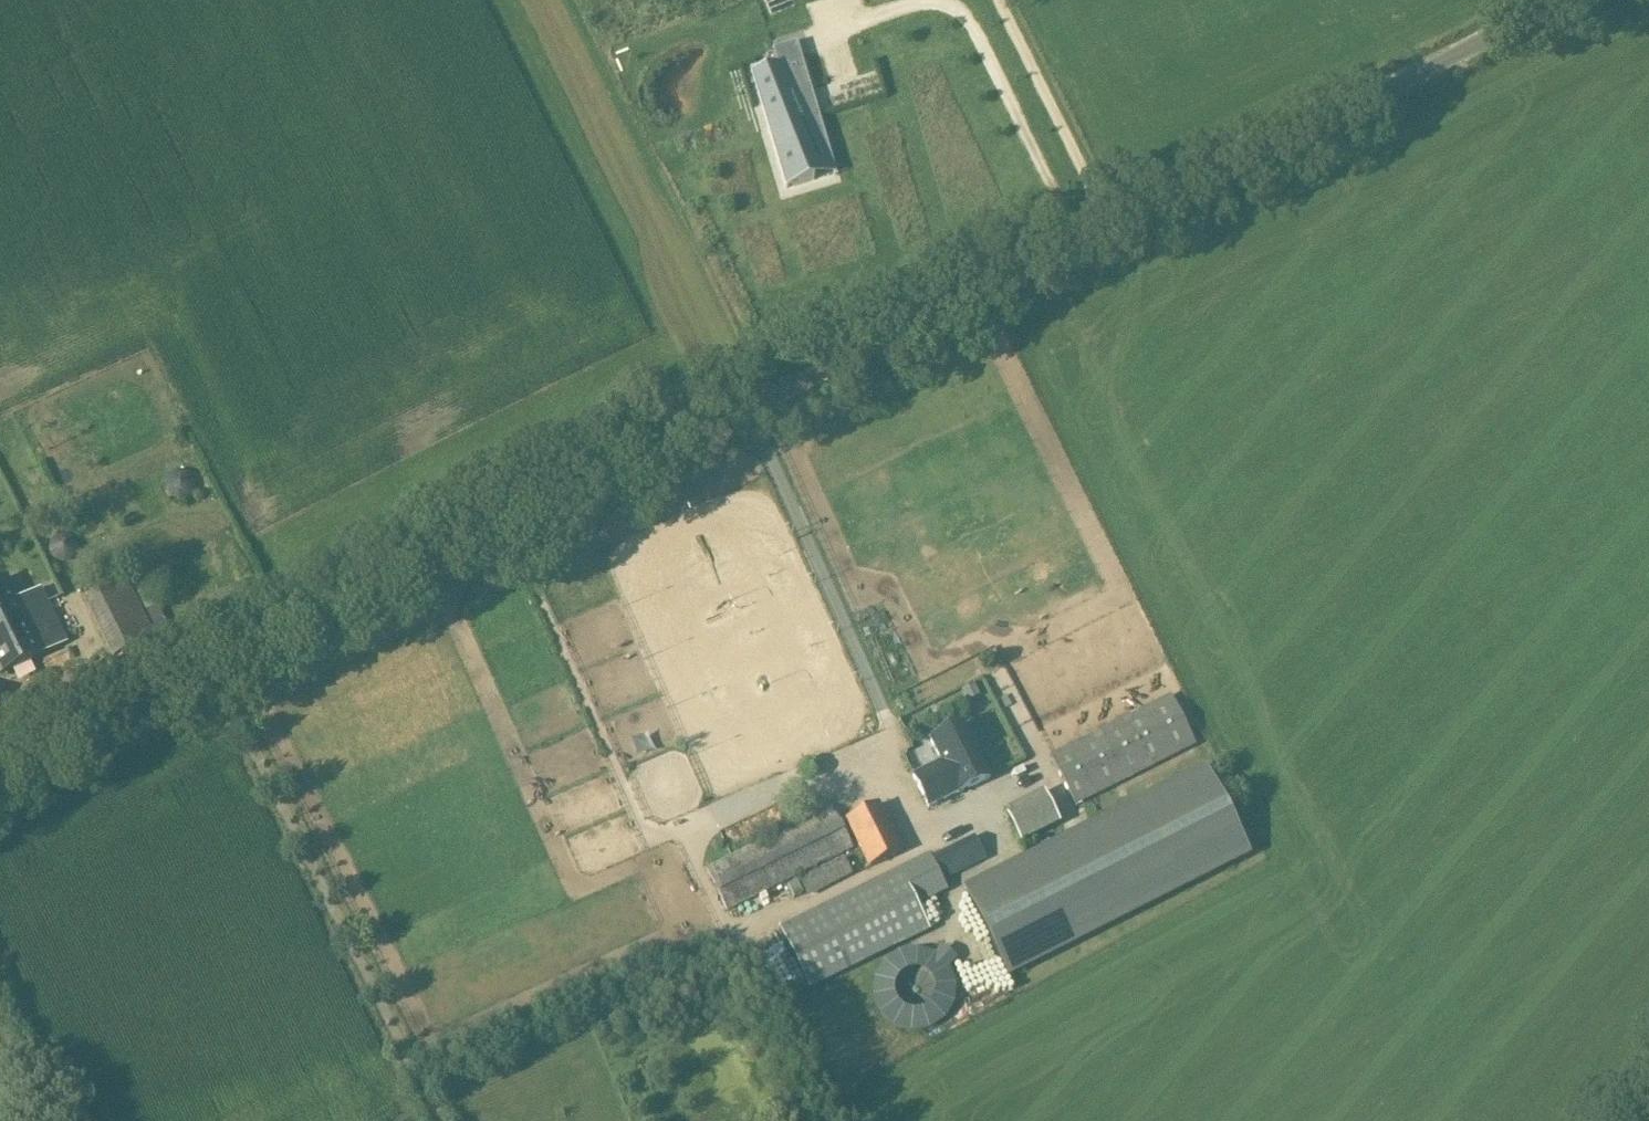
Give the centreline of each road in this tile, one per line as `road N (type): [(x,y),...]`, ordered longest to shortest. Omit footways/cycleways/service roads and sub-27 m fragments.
road 1 (unclassified): [(0,774),(1564,0)]

